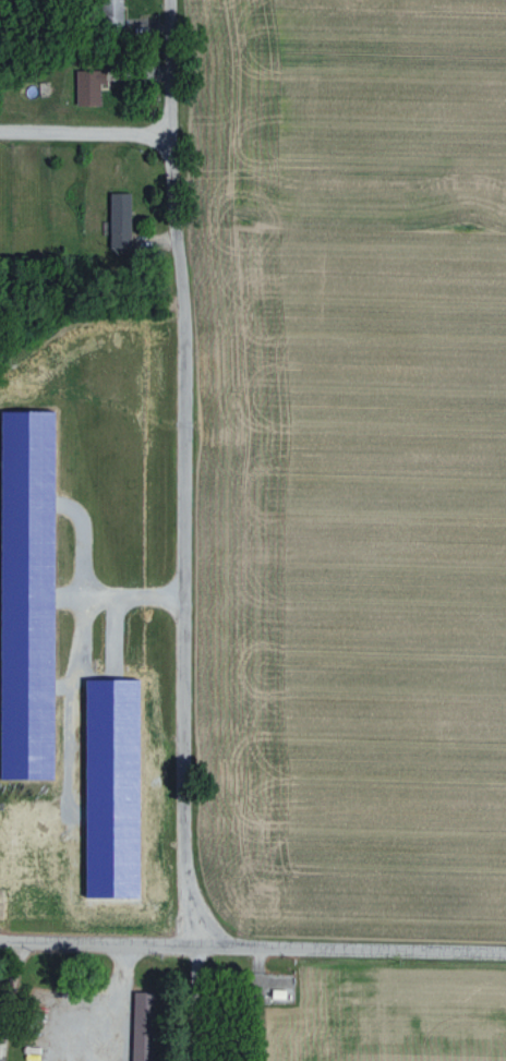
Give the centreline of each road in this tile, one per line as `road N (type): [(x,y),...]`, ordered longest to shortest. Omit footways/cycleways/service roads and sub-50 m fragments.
road 1 (residential): [(209,943),(184,872),(182,330),(168,180),(168,0)]
road 2 (residential): [(0,937),(505,950)]
road 3 (residential): [(168,134),(0,128)]

